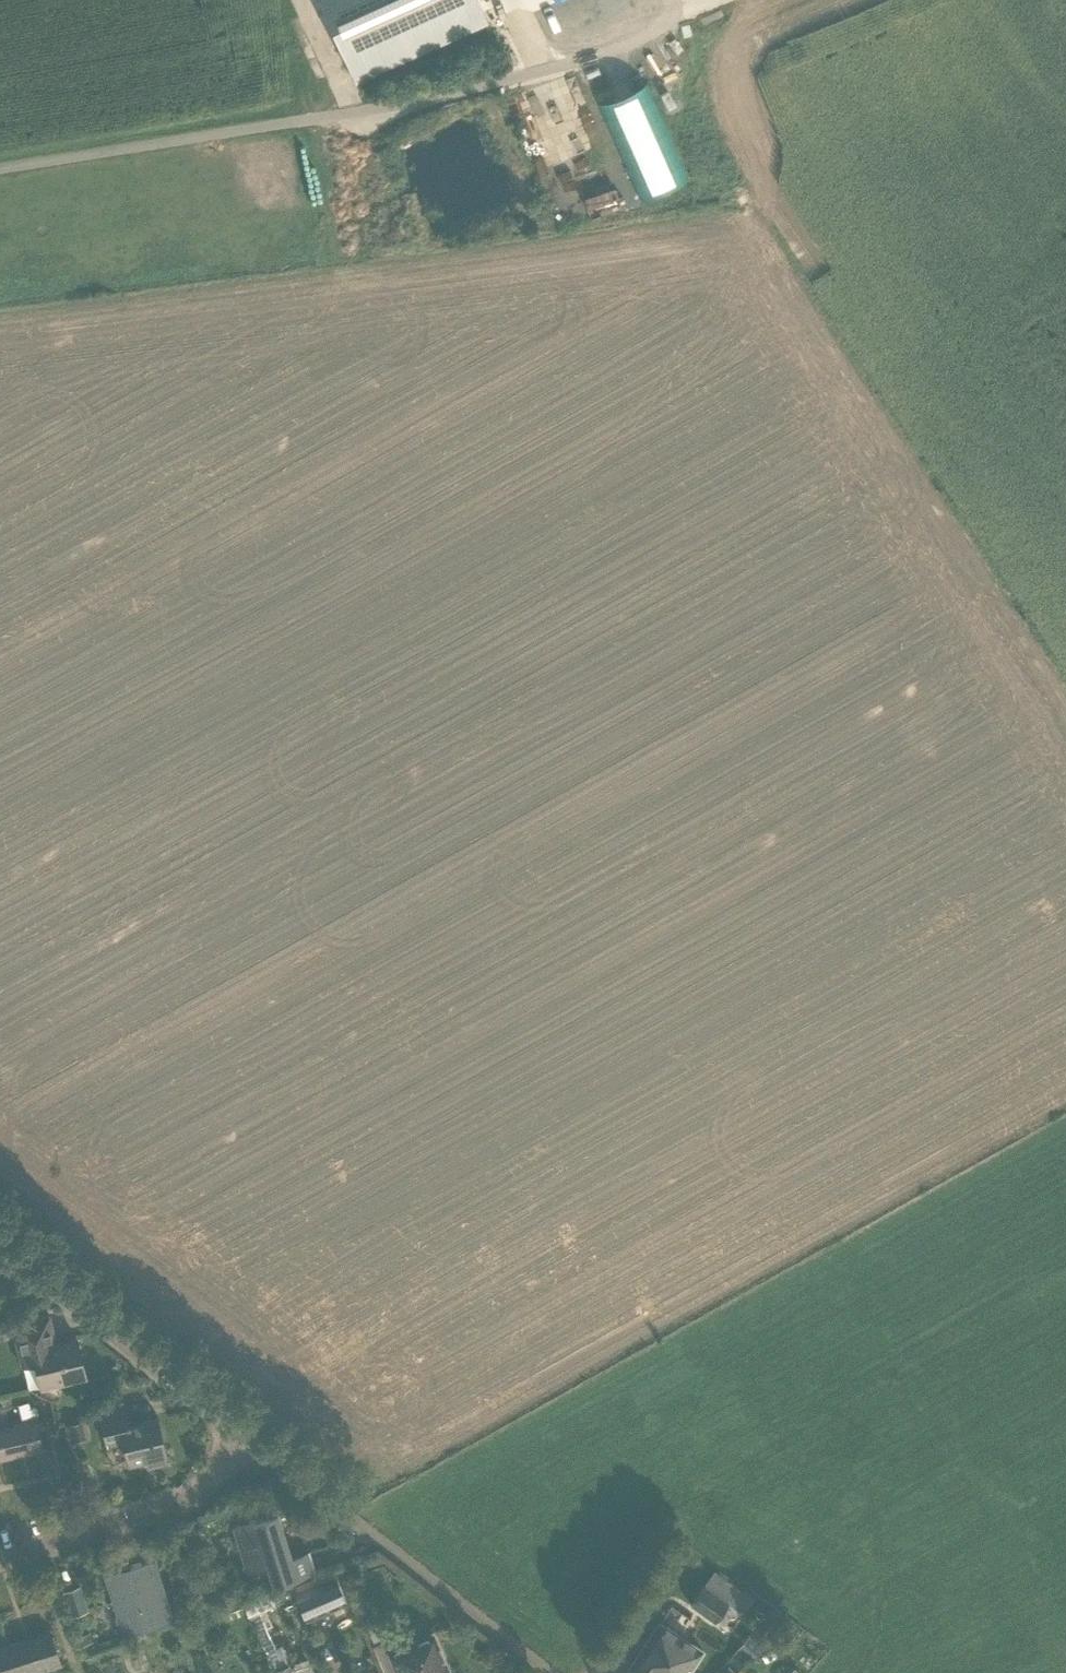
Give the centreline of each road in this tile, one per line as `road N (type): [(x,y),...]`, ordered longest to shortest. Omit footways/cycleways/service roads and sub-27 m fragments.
road 1 (residential): [(242,1441),(546,1672)]
road 2 (residential): [(0,1243),(211,1407),(242,1441)]
road 3 (residential): [(0,1562),(188,1499),(242,1441)]

